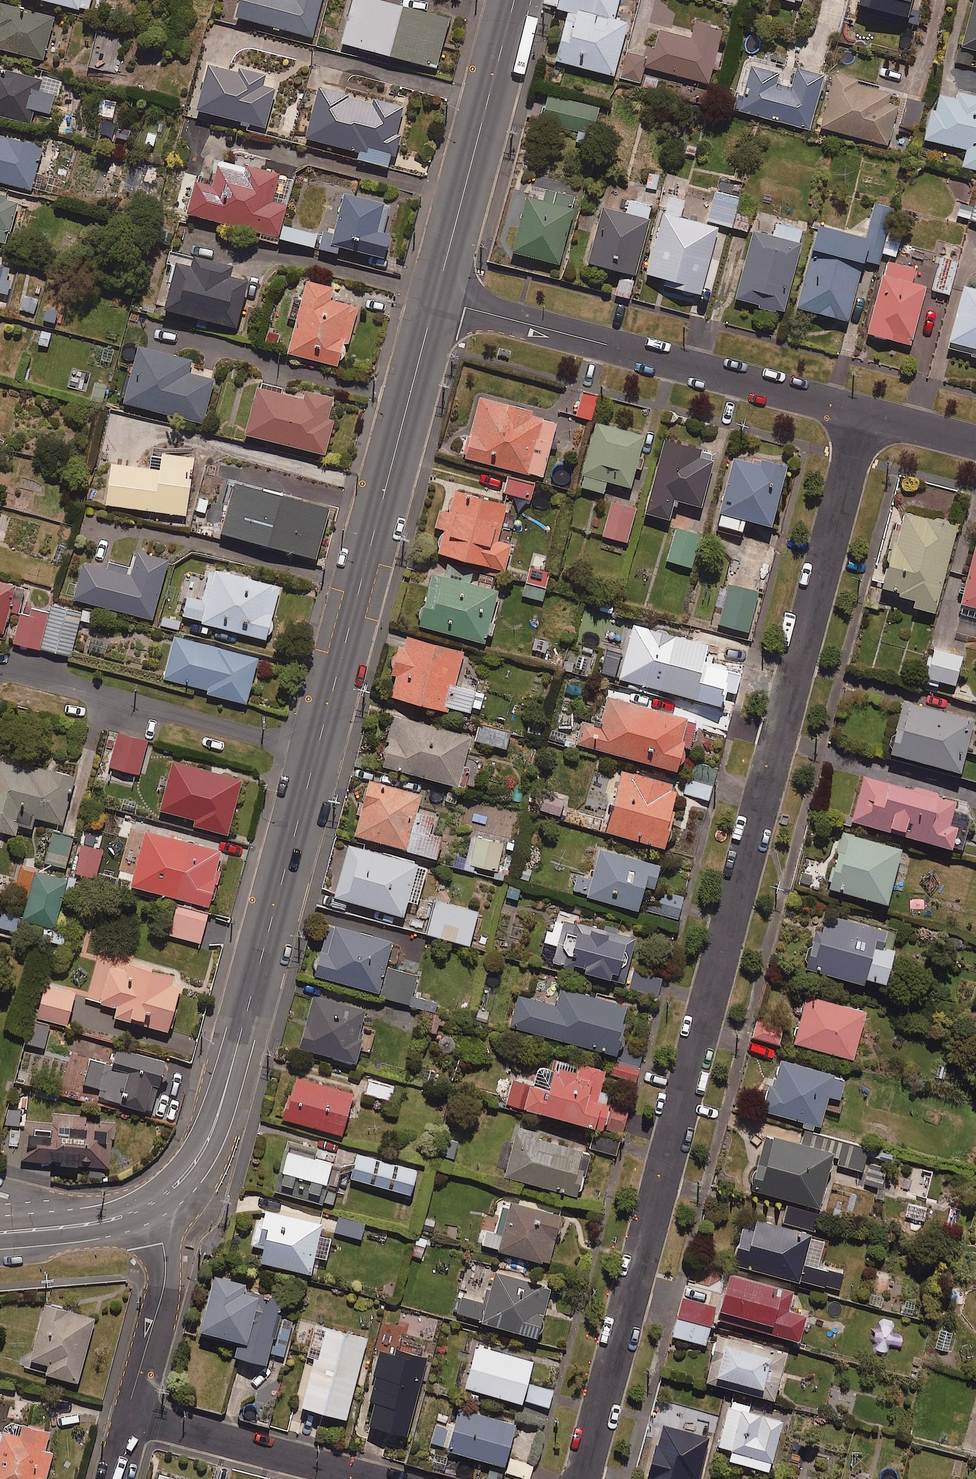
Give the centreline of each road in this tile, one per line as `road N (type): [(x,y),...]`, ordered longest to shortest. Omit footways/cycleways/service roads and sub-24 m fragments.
road 1 (residential): [(860,415),(583,1478)]
road 2 (tertiary): [(149,1204),(188,1171),(216,1119),(317,751)]
road 3 (tertiary): [(317,751),(434,301)]
road 4 (residential): [(434,301),(860,415)]
road 5 (residential): [(317,751),(0,670)]
road 6 (tertiary): [(434,301),(514,0)]
road 7 (residential): [(379,1478),(132,1415)]
road 8 (residential): [(132,1415),(165,1278),(149,1204)]

